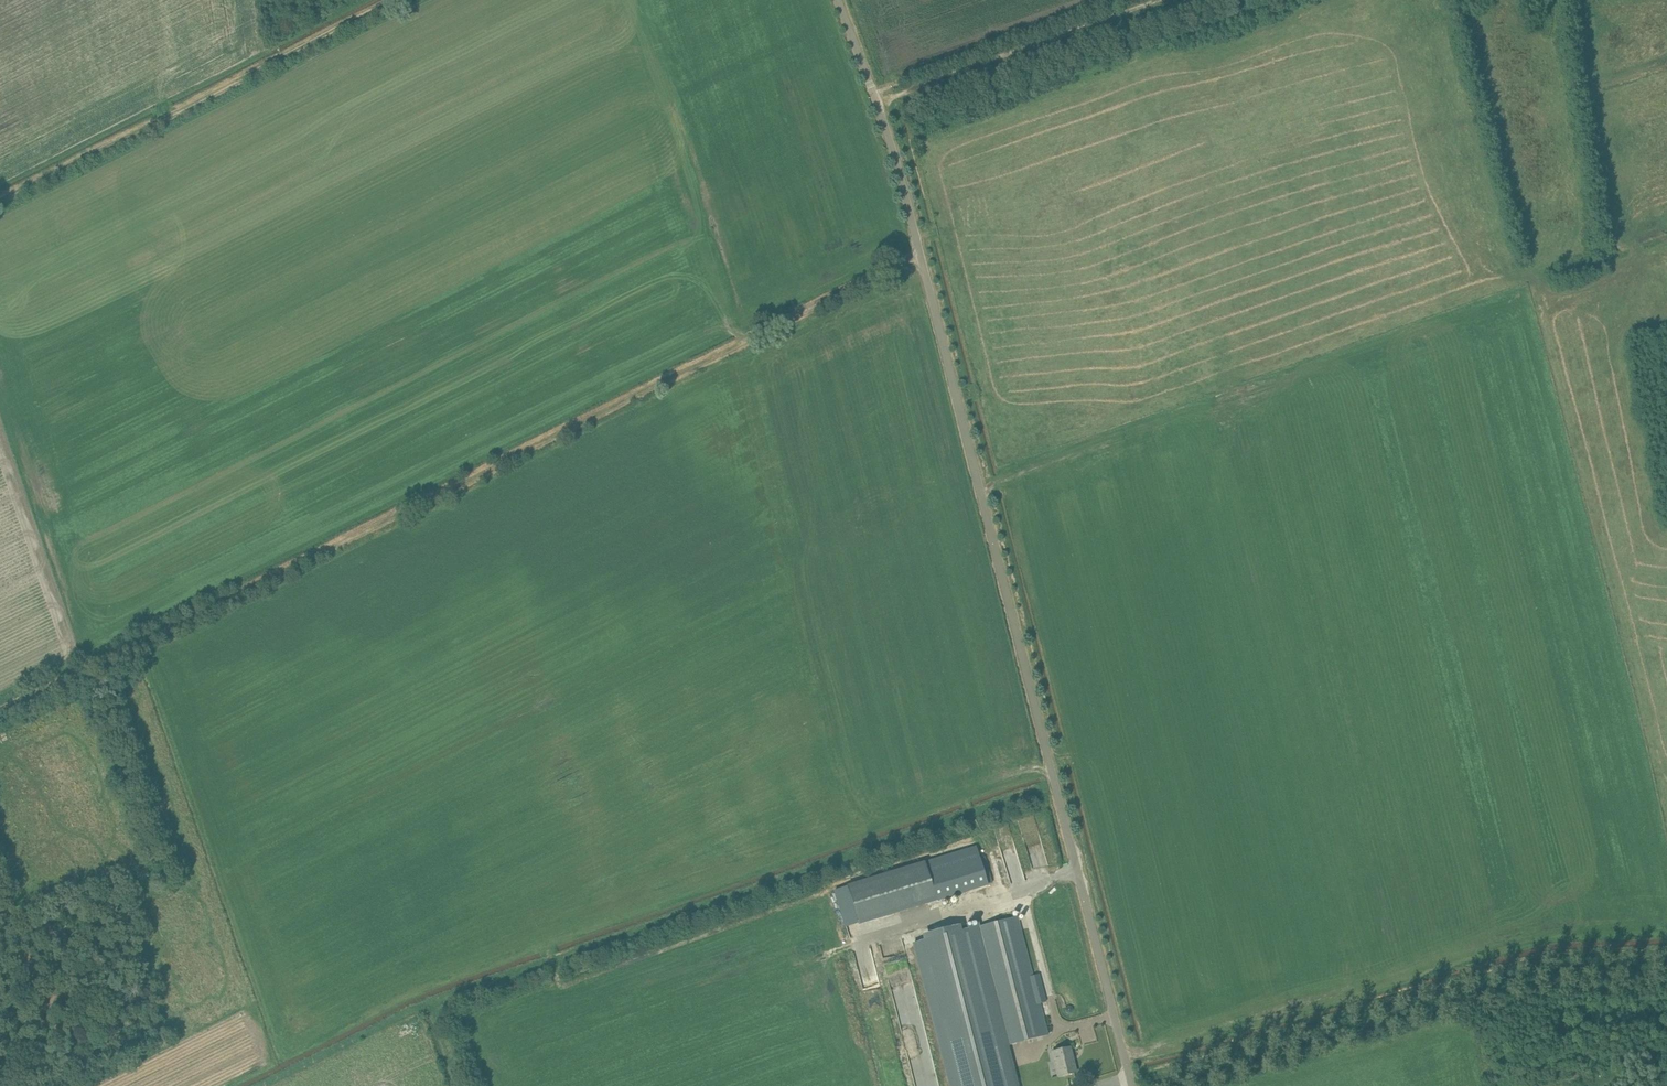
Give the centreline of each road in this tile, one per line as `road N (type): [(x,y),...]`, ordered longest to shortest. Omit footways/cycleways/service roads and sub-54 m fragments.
road 1 (unclassified): [(1132,1085),(890,139),(835,0)]
road 2 (track): [(921,255),(0,712)]
road 3 (track): [(396,0),(0,202)]

